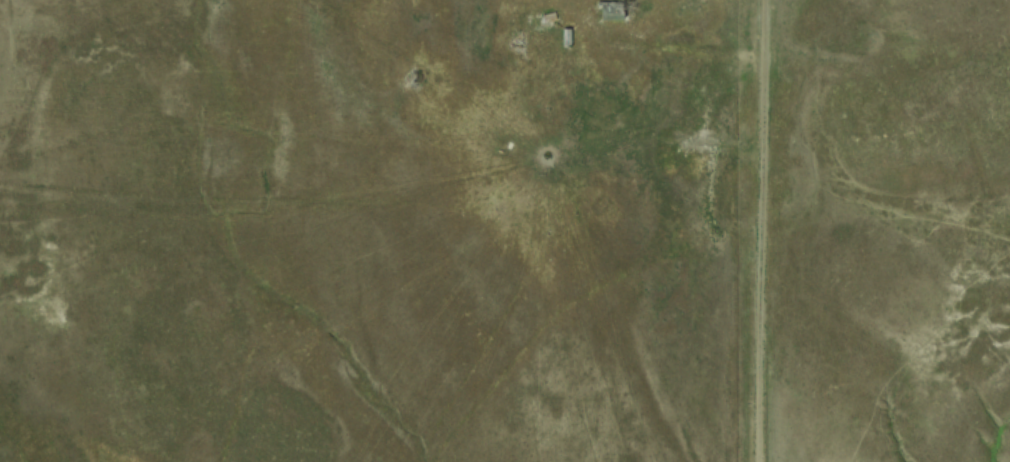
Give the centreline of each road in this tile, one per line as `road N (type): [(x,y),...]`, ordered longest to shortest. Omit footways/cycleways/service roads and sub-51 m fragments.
road 1 (residential): [(757,461),(761,0)]

